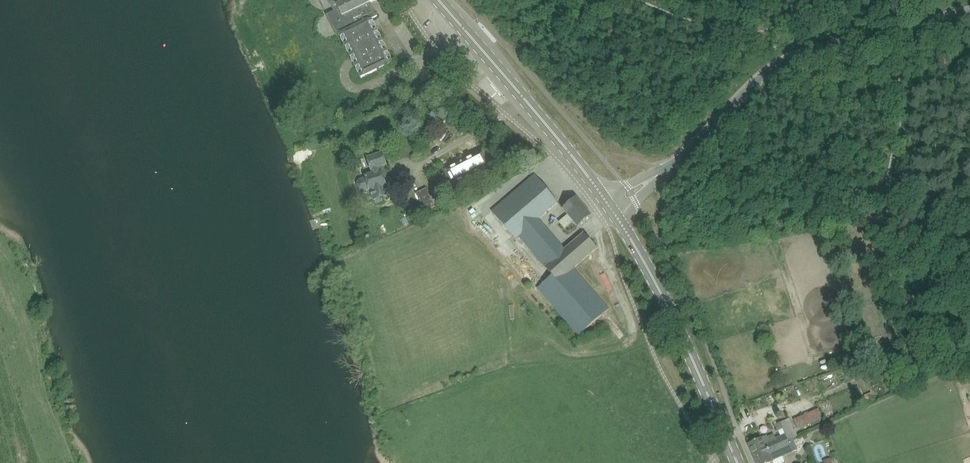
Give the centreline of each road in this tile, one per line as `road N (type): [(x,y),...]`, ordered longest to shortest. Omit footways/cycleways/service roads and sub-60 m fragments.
road 1 (unclassified): [(677,162),(780,63),(969,12)]
road 2 (track): [(889,305),(901,28)]
road 3 (primary): [(738,462),(663,295),(616,215)]
road 4 (primary): [(606,200),(440,0)]
road 5 (track): [(638,0),(751,30),(889,5)]

